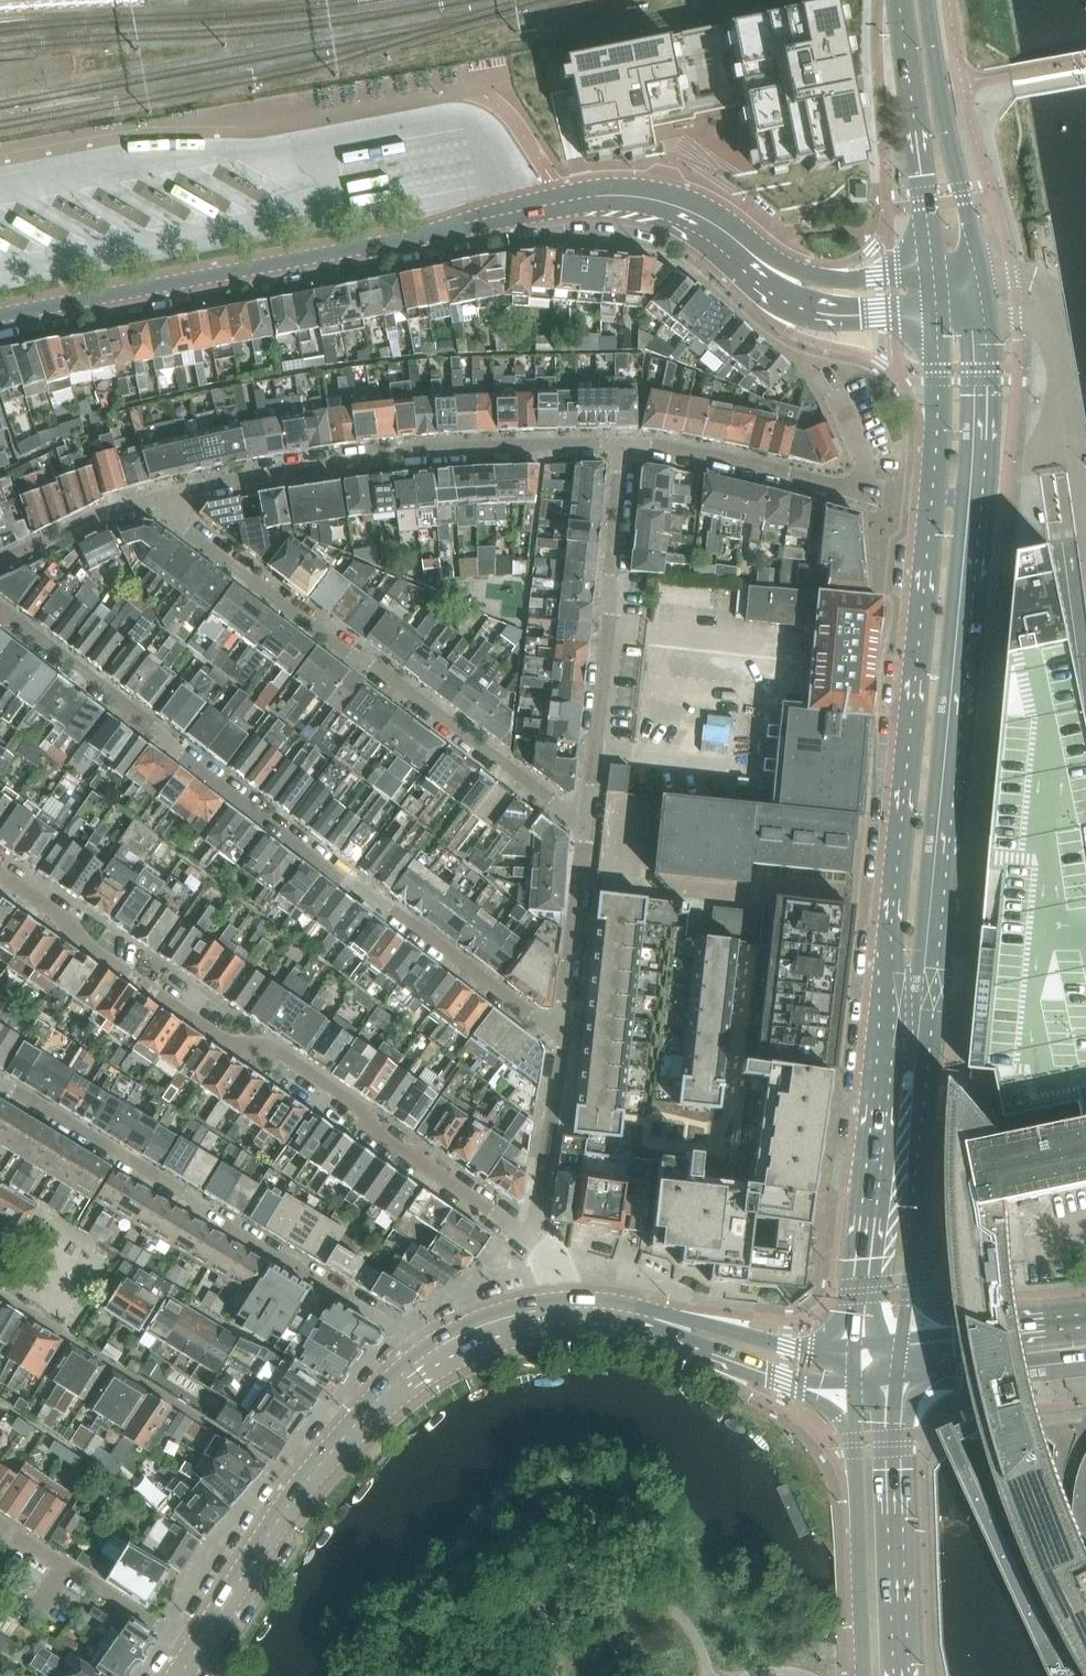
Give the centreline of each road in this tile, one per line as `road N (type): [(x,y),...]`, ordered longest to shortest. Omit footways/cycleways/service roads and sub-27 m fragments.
road 1 (secondary): [(933,502),(860,1342)]
road 2 (secondary): [(902,1338),(974,509)]
road 3 (residential): [(0,613),(562,1038)]
road 4 (residential): [(529,1241),(371,1132),(360,1107),(269,1047),(241,1052),(79,941),(0,872)]
road 5 (unclassified): [(0,315),(410,238),(531,208)]
road 6 (residential): [(578,822),(186,530),(162,497)]
road 7 (residential): [(426,1357),(413,1336),(0,1089)]
road 8 (residential): [(162,497),(399,454),(621,444)]
road 9 (residential): [(578,822),(621,444)]
road 10 (secondary): [(195,1651),(302,1487),(426,1357)]
road 11 (unclassified): [(631,195),(809,310),(937,315)]
road 12 (unclassified): [(933,277),(820,276),(773,257),(687,200),(631,195)]
road 13 (residential): [(621,444),(933,502)]
road 14 (tertiary): [(902,1675),(894,1470),(899,1379)]
road 15 (tertiary): [(858,1383),(853,1439),(864,1675)]
road 16 (secondary): [(975,275),(927,0)]
road 17 (secondary): [(903,0),(933,277)]
road 18 (secondary): [(635,1313),(800,1386),(858,1383)]
road 19 (residential): [(195,1651),(0,1524)]
road 20 (secondary): [(860,1342),(804,1348),(635,1313)]
road 21 (residential): [(562,1038),(578,822)]
road 22 (residential): [(529,1241),(562,1038)]
road 23 (secondary): [(974,509),(978,314)]
road 24 (secondary): [(899,1379),(1085,1359)]
road 25 (secondary): [(937,315),(933,502)]
road 26 (secondary): [(1085,1323),(902,1338)]
road 27 (residential): [(0,562),(104,513),(162,497)]
road 28 (secondary): [(426,1357),(494,1322),(567,1308)]

